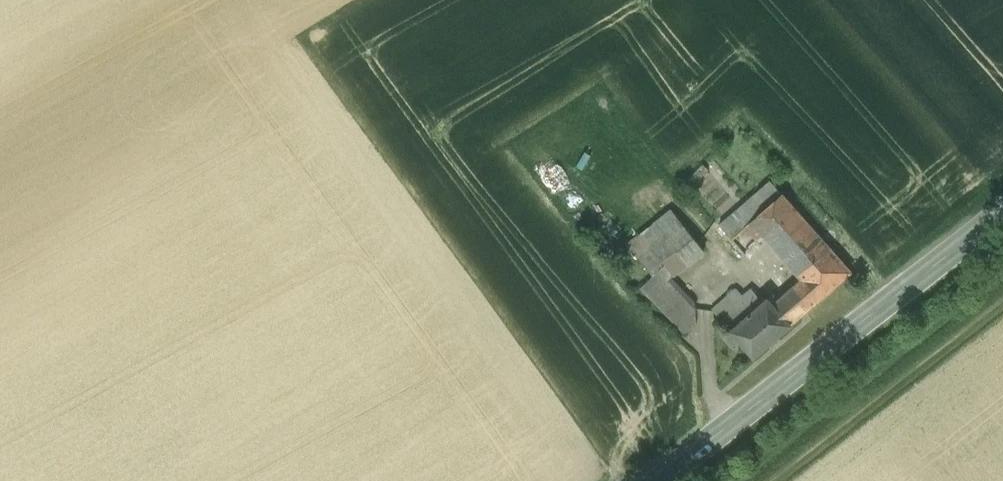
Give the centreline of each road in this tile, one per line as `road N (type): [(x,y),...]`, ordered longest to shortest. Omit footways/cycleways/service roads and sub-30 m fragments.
road 1 (secondary): [(657,480),(1002,212)]
road 2 (track): [(776,480),(1002,305)]

